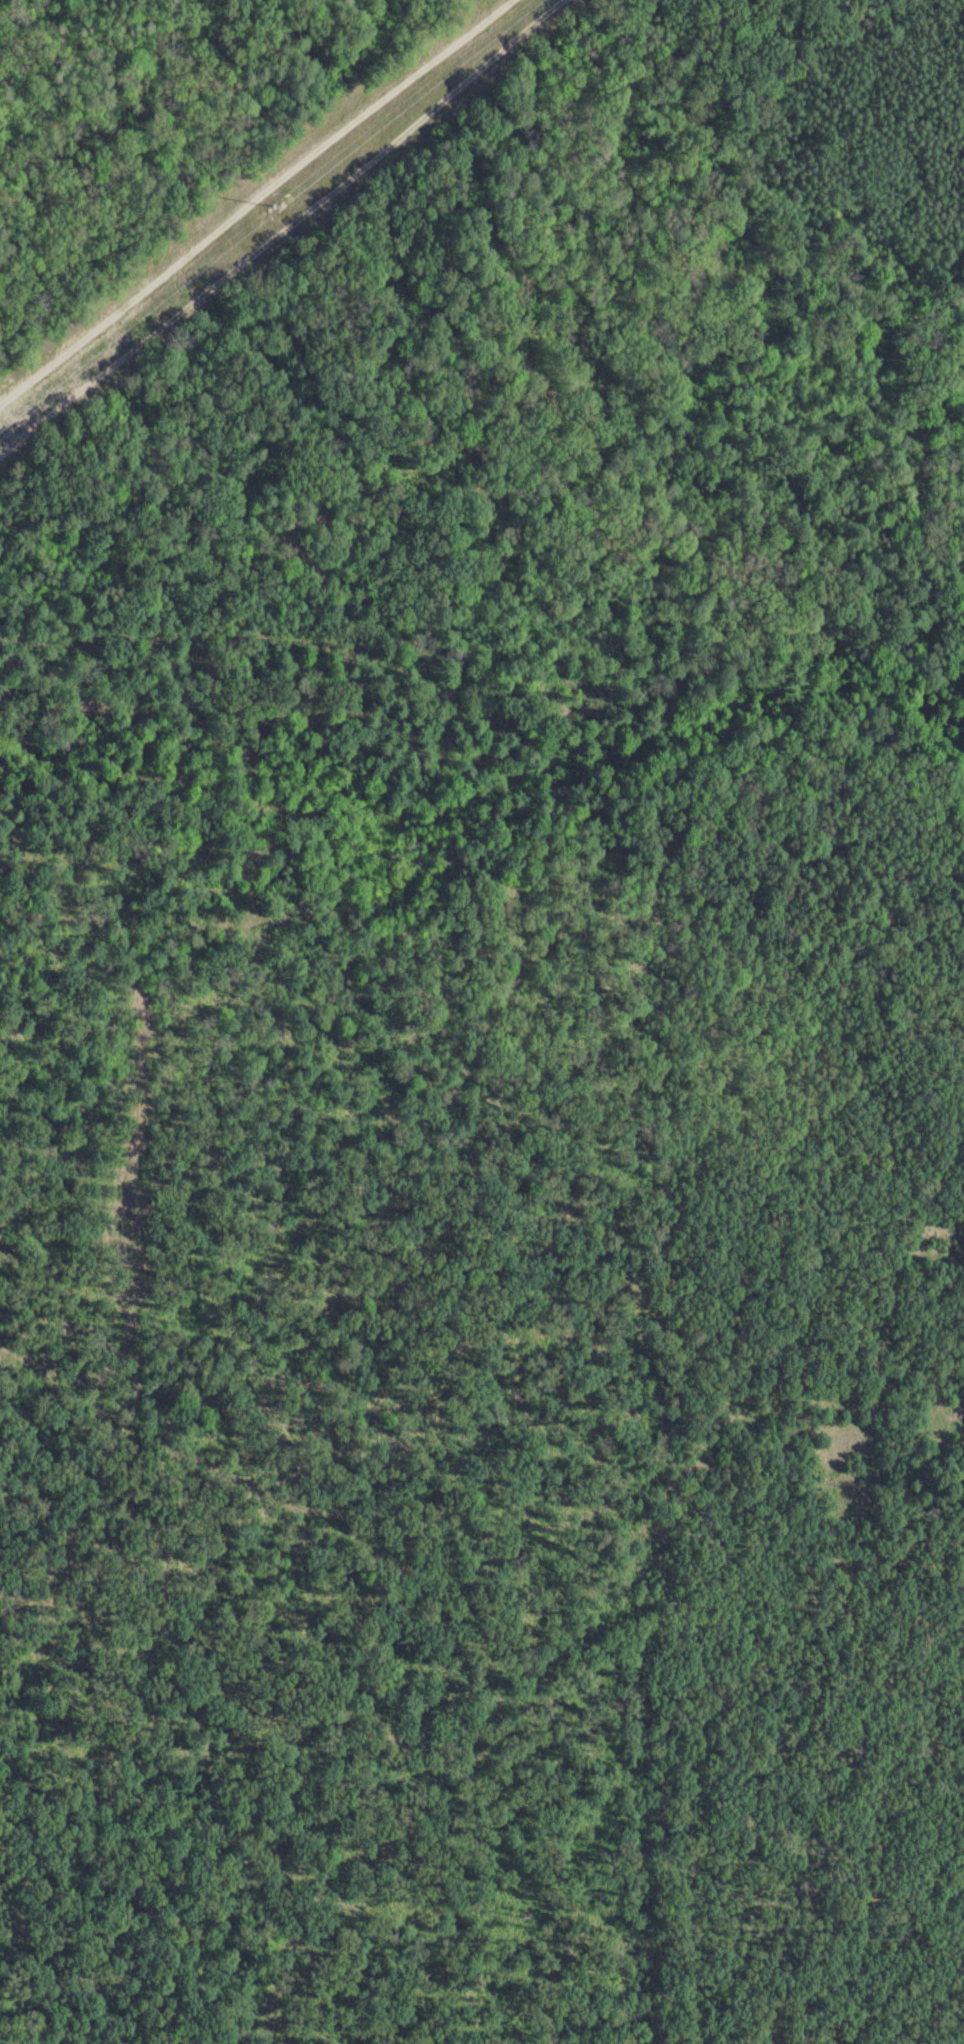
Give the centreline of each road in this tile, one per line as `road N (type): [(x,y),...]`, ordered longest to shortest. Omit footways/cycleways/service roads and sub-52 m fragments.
road 1 (residential): [(0,383),(510,0)]

